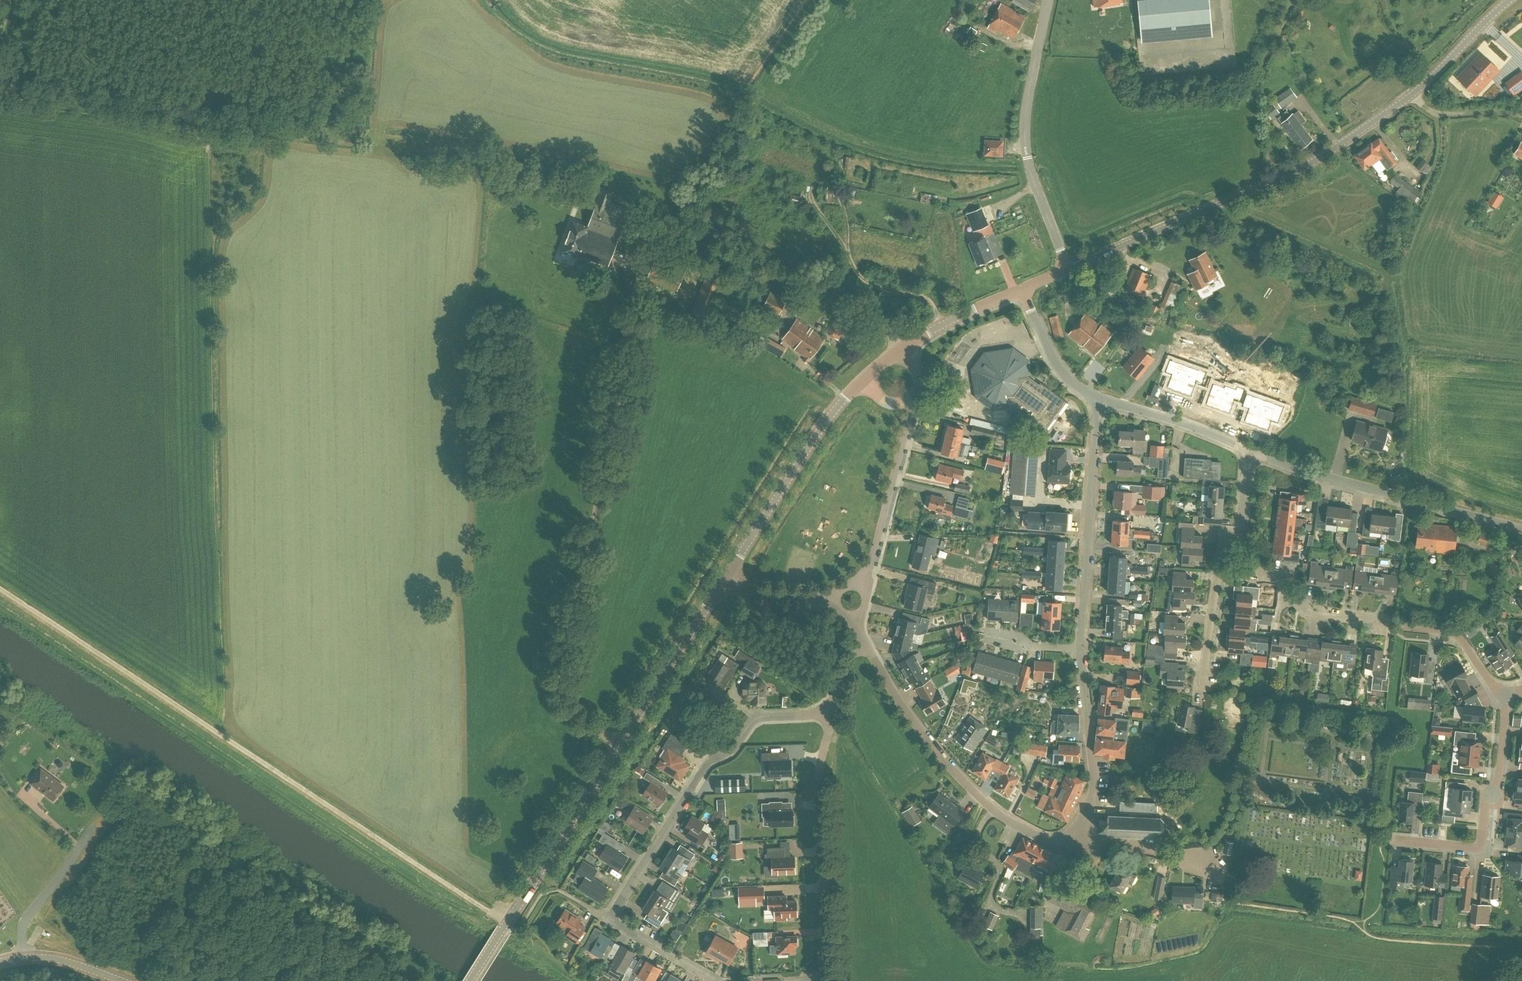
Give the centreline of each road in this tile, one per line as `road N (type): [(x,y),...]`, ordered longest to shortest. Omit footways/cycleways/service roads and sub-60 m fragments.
road 1 (track): [(507,923),(0,590)]
road 2 (track): [(0,609),(418,885),(497,916)]
road 3 (secondary): [(471,980),(727,575)]
road 4 (residential): [(719,980),(608,919),(708,761),(733,751),(760,716),(832,708)]
road 5 (secondary): [(1069,269),(1305,167),(1410,94)]
road 6 (track): [(248,123),(580,172)]
road 7 (residential): [(1506,695),(1493,691),(1453,632),(1305,608),(1237,538)]
road 8 (residential): [(1072,827),(1059,838),(1039,837),(973,792),(901,705),(855,631)]
road 9 (secondary): [(727,575),(827,419),(903,348)]
road 10 (unclassified): [(1521,529),(1249,457)]
road 11 (unclassified): [(1069,269),(1026,157),(1021,118),(1050,0)]
road 12 (residential): [(828,980),(819,797),(832,708)]
road 13 (track): [(0,88),(248,123)]
road 14 (residential): [(1082,648),(1097,398)]
road 15 (residential): [(1396,841),(1478,847),(1485,806),(1498,785),(1506,695)]
road 16 (residential): [(872,567),(918,385),(903,348)]
road 17 (residential): [(1072,827),(1092,789),(1082,648)]
road 18 (unclassified): [(1249,457),(1213,434),(1097,398)]
road 19 (residential): [(1202,691),(1221,549),(1237,538)]
road 20 (residential): [(24,958),(25,919),(93,827)]
road 21 (residential): [(1072,827),(1111,845),(1207,863)]
road 22 (secondary): [(1410,94),(1509,0)]
road 23 (unclassified): [(1097,398),(1057,369),(1022,291)]
road 24 (secondary): [(903,348),(1022,291)]

